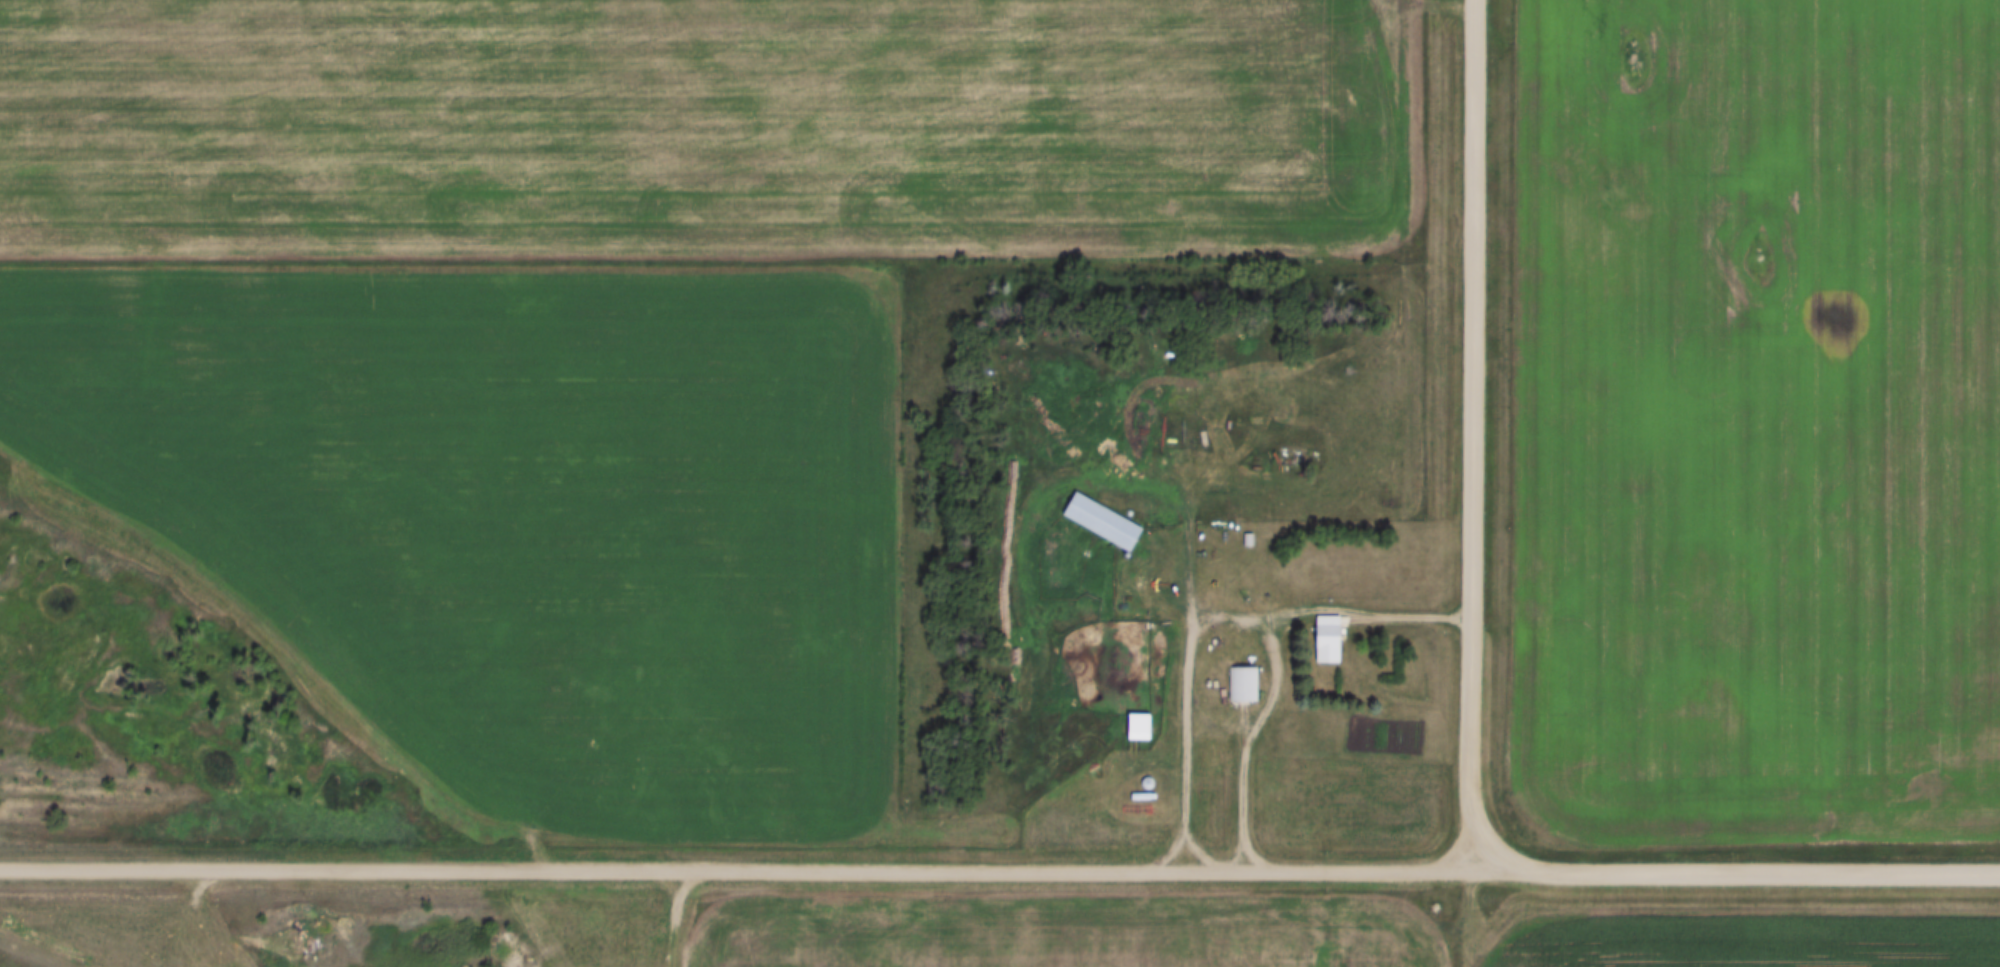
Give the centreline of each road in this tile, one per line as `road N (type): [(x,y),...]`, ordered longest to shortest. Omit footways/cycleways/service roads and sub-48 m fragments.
road 1 (residential): [(1474,870),(0,868)]
road 2 (tertiary): [(1474,870),(1480,0)]
road 3 (tertiary): [(1999,872),(1474,870)]

